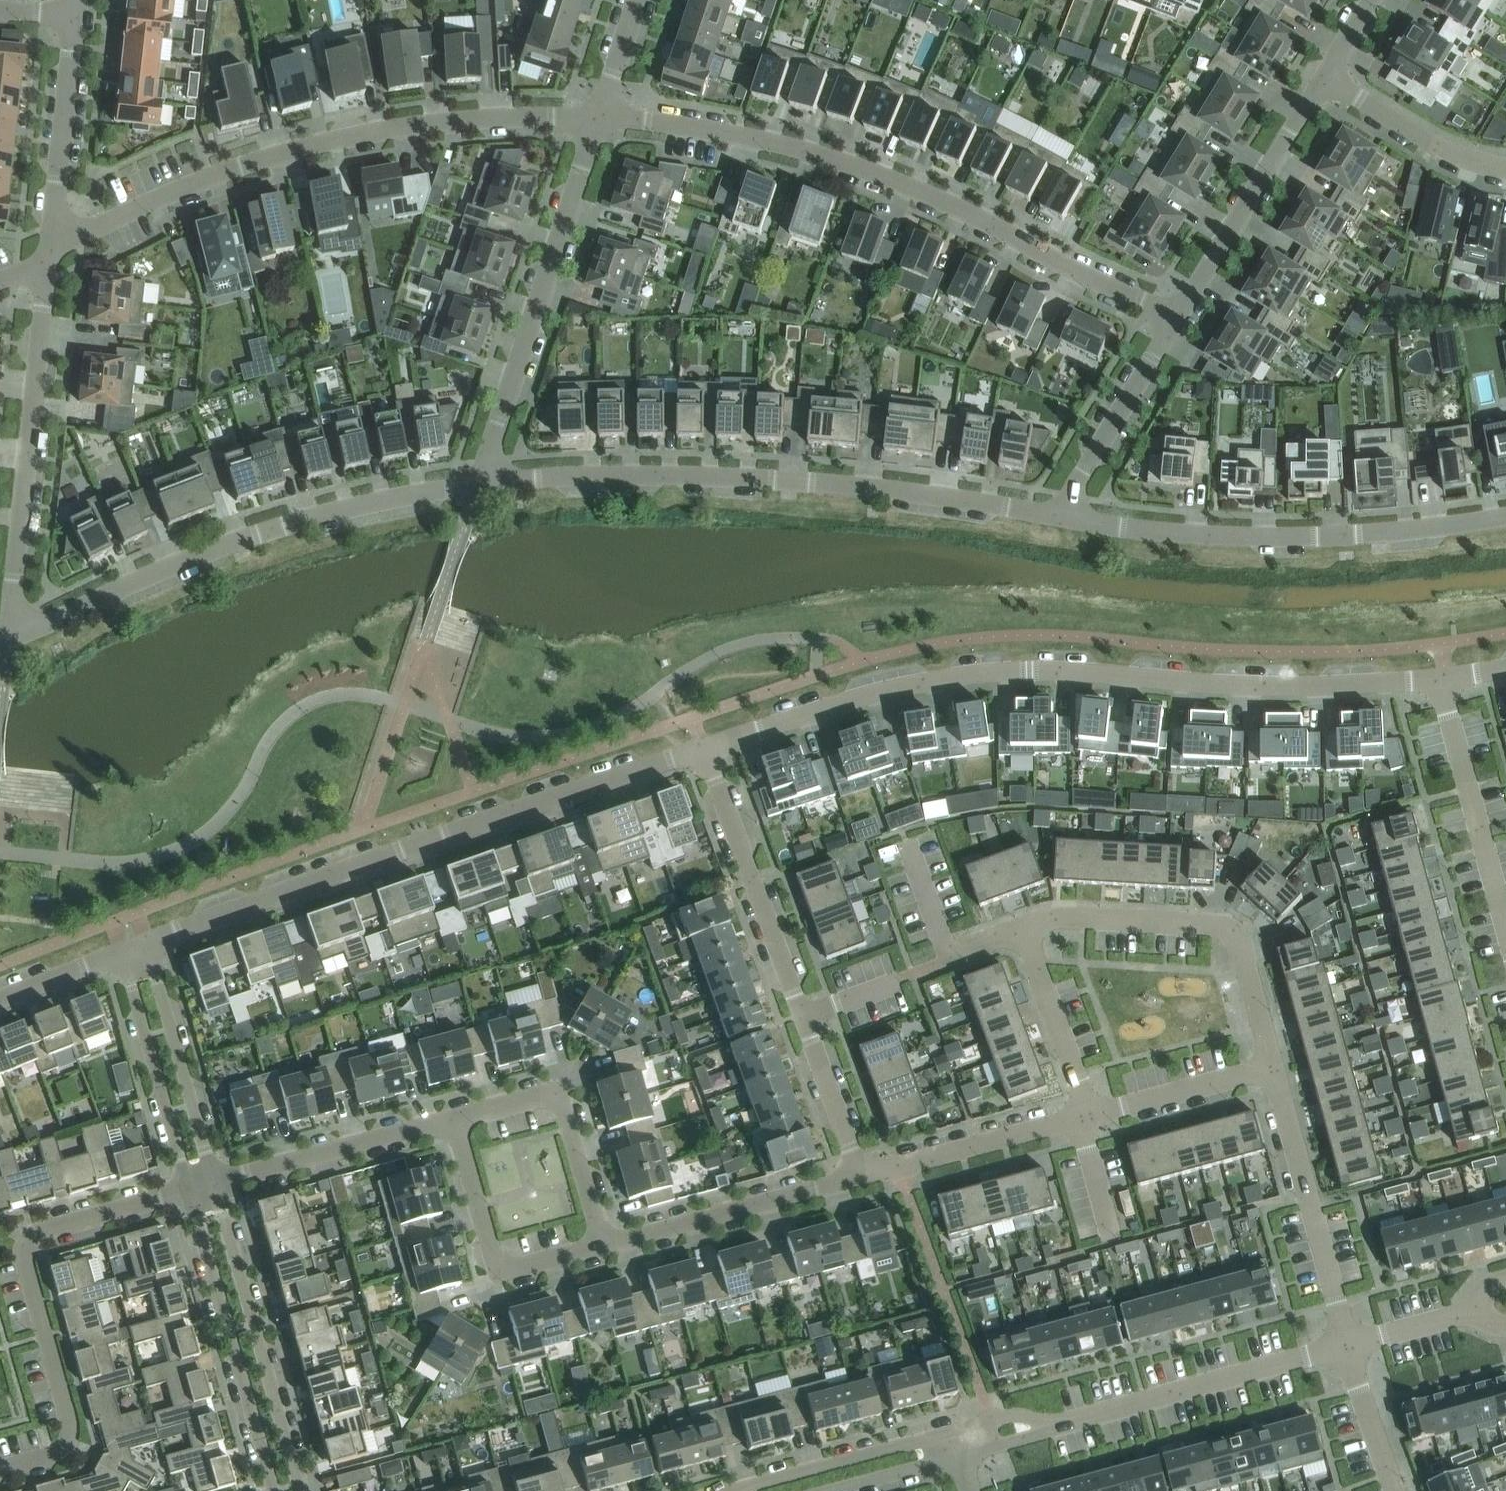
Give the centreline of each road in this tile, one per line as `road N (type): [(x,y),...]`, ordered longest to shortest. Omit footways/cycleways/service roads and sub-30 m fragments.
road 1 (residential): [(703,750),(881,691),(989,672),(1247,685),(1438,679)]
road 2 (residential): [(597,119),(710,131),(860,167),(1179,316)]
road 3 (residential): [(703,750),(146,940)]
road 4 (residential): [(487,481),(788,480),(1066,519)]
road 5 (residential): [(48,255),(182,188),(317,144),(454,122),(597,119)]
road 6 (residential): [(24,631),(177,562),(294,521),(487,481)]
road 7 (residential): [(1066,519),(1274,538),(1505,518)]
road 8 (residential): [(0,1462),(52,1445),(63,1430),(35,1264),(44,1234),(188,1187)]
road 9 (residential): [(597,119),(486,457),(487,481)]
road 10 (residential): [(48,255),(13,586),(24,631)]
road 11 (residential): [(1257,1064),(1221,931),(1061,921),(1019,934)]
road 12 (residential): [(300,1490),(210,1181)]
road 13 (residential): [(188,1187),(274,1490)]
road 14 (residential): [(1347,1347),(1257,1064)]
road 15 (residential): [(1347,1347),(1068,1424)]
road 16 (residential): [(800,1013),(703,750)]
road 17 (residential): [(1179,316),(1324,77)]
road 18 (residential): [(599,1243),(858,1178)]
road 19 (residential): [(448,1105),(518,1086),(546,1087),(599,1243)]
road 20 (residential): [(1505,932),(1438,679)]
road 21 (residential): [(448,1105),(507,1262),(599,1243)]
road 22 (residential): [(210,1181),(448,1105)]
road 23 (residential): [(210,1181),(146,940)]
road 24 (residential): [(121,950),(188,1187)]
road 25 (residential): [(74,16),(48,255)]
road 26 (residential): [(1084,1115),(858,1178)]
road 27 (residential): [(1066,519),(1077,485),(1179,316)]
road 28 (residential): [(954,1432),(742,1490)]
road 29 (residential): [(1324,77),(1450,153),(1505,168)]
road 30 (residential): [(1084,1115),(1019,934)]
road 31 (residential): [(1257,1064),(1084,1115)]
road 32 (residential): [(858,1178),(800,1013)]
road 33 (residential): [(1347,1347),(1394,1490)]
road 34 (residential): [(830,1490),(960,1455)]
road 35 (residential): [(121,950),(0,998)]
road 36 (residential): [(636,0),(597,119)]

